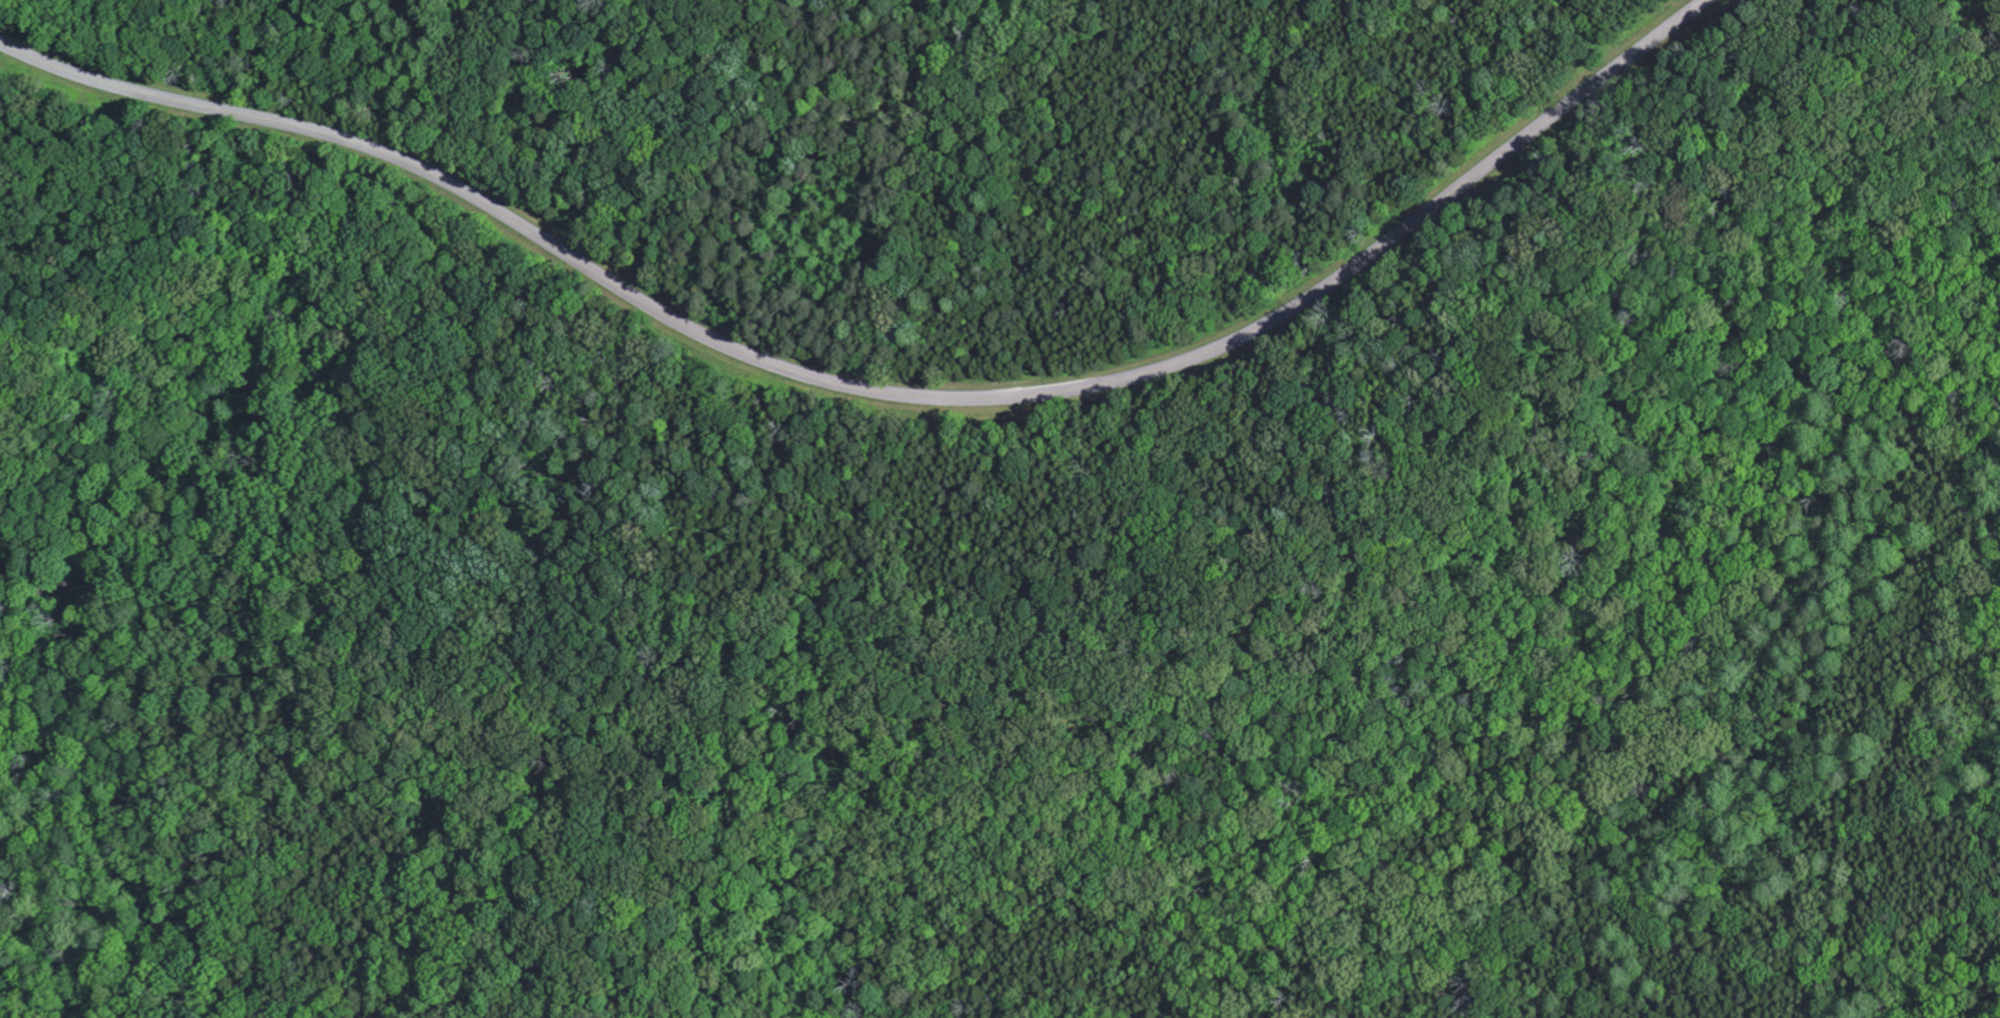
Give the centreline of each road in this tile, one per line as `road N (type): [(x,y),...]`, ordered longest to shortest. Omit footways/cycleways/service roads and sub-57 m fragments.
road 1 (secondary): [(0,45),(163,102),(351,139),(467,191),(681,321),(790,369),(907,394),(990,396),(1119,380),(1242,337),(1355,266),(1612,72),(1726,0)]

